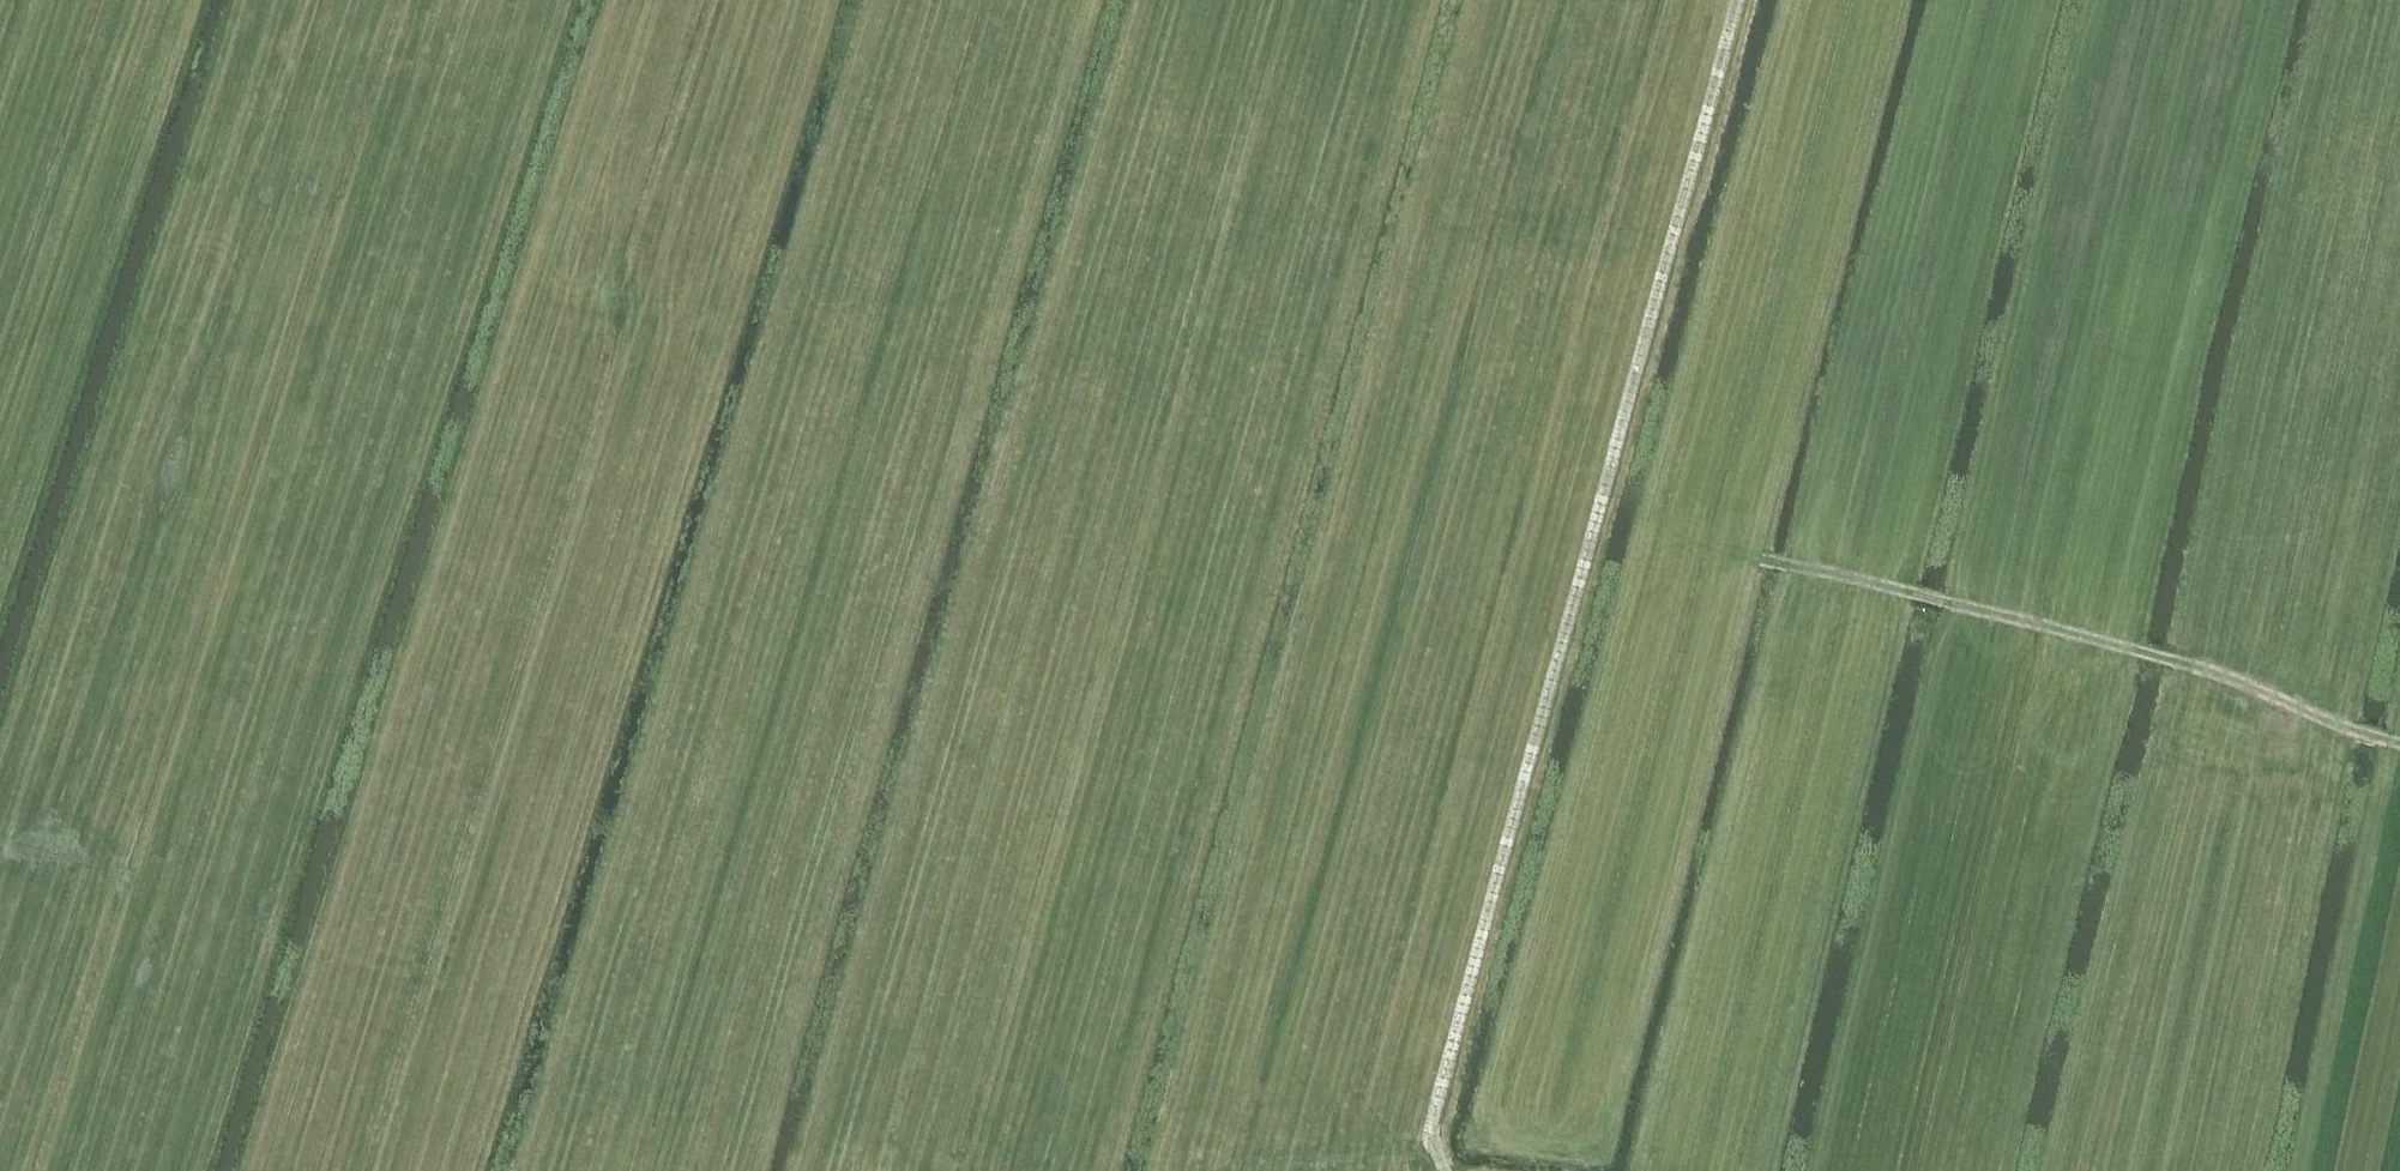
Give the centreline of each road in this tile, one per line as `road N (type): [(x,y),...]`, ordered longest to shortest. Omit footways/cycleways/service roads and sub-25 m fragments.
road 1 (track): [(1742,0),(1438,1121),(1457,1170)]
road 2 (track): [(2399,742),(2126,650),(1765,561)]

